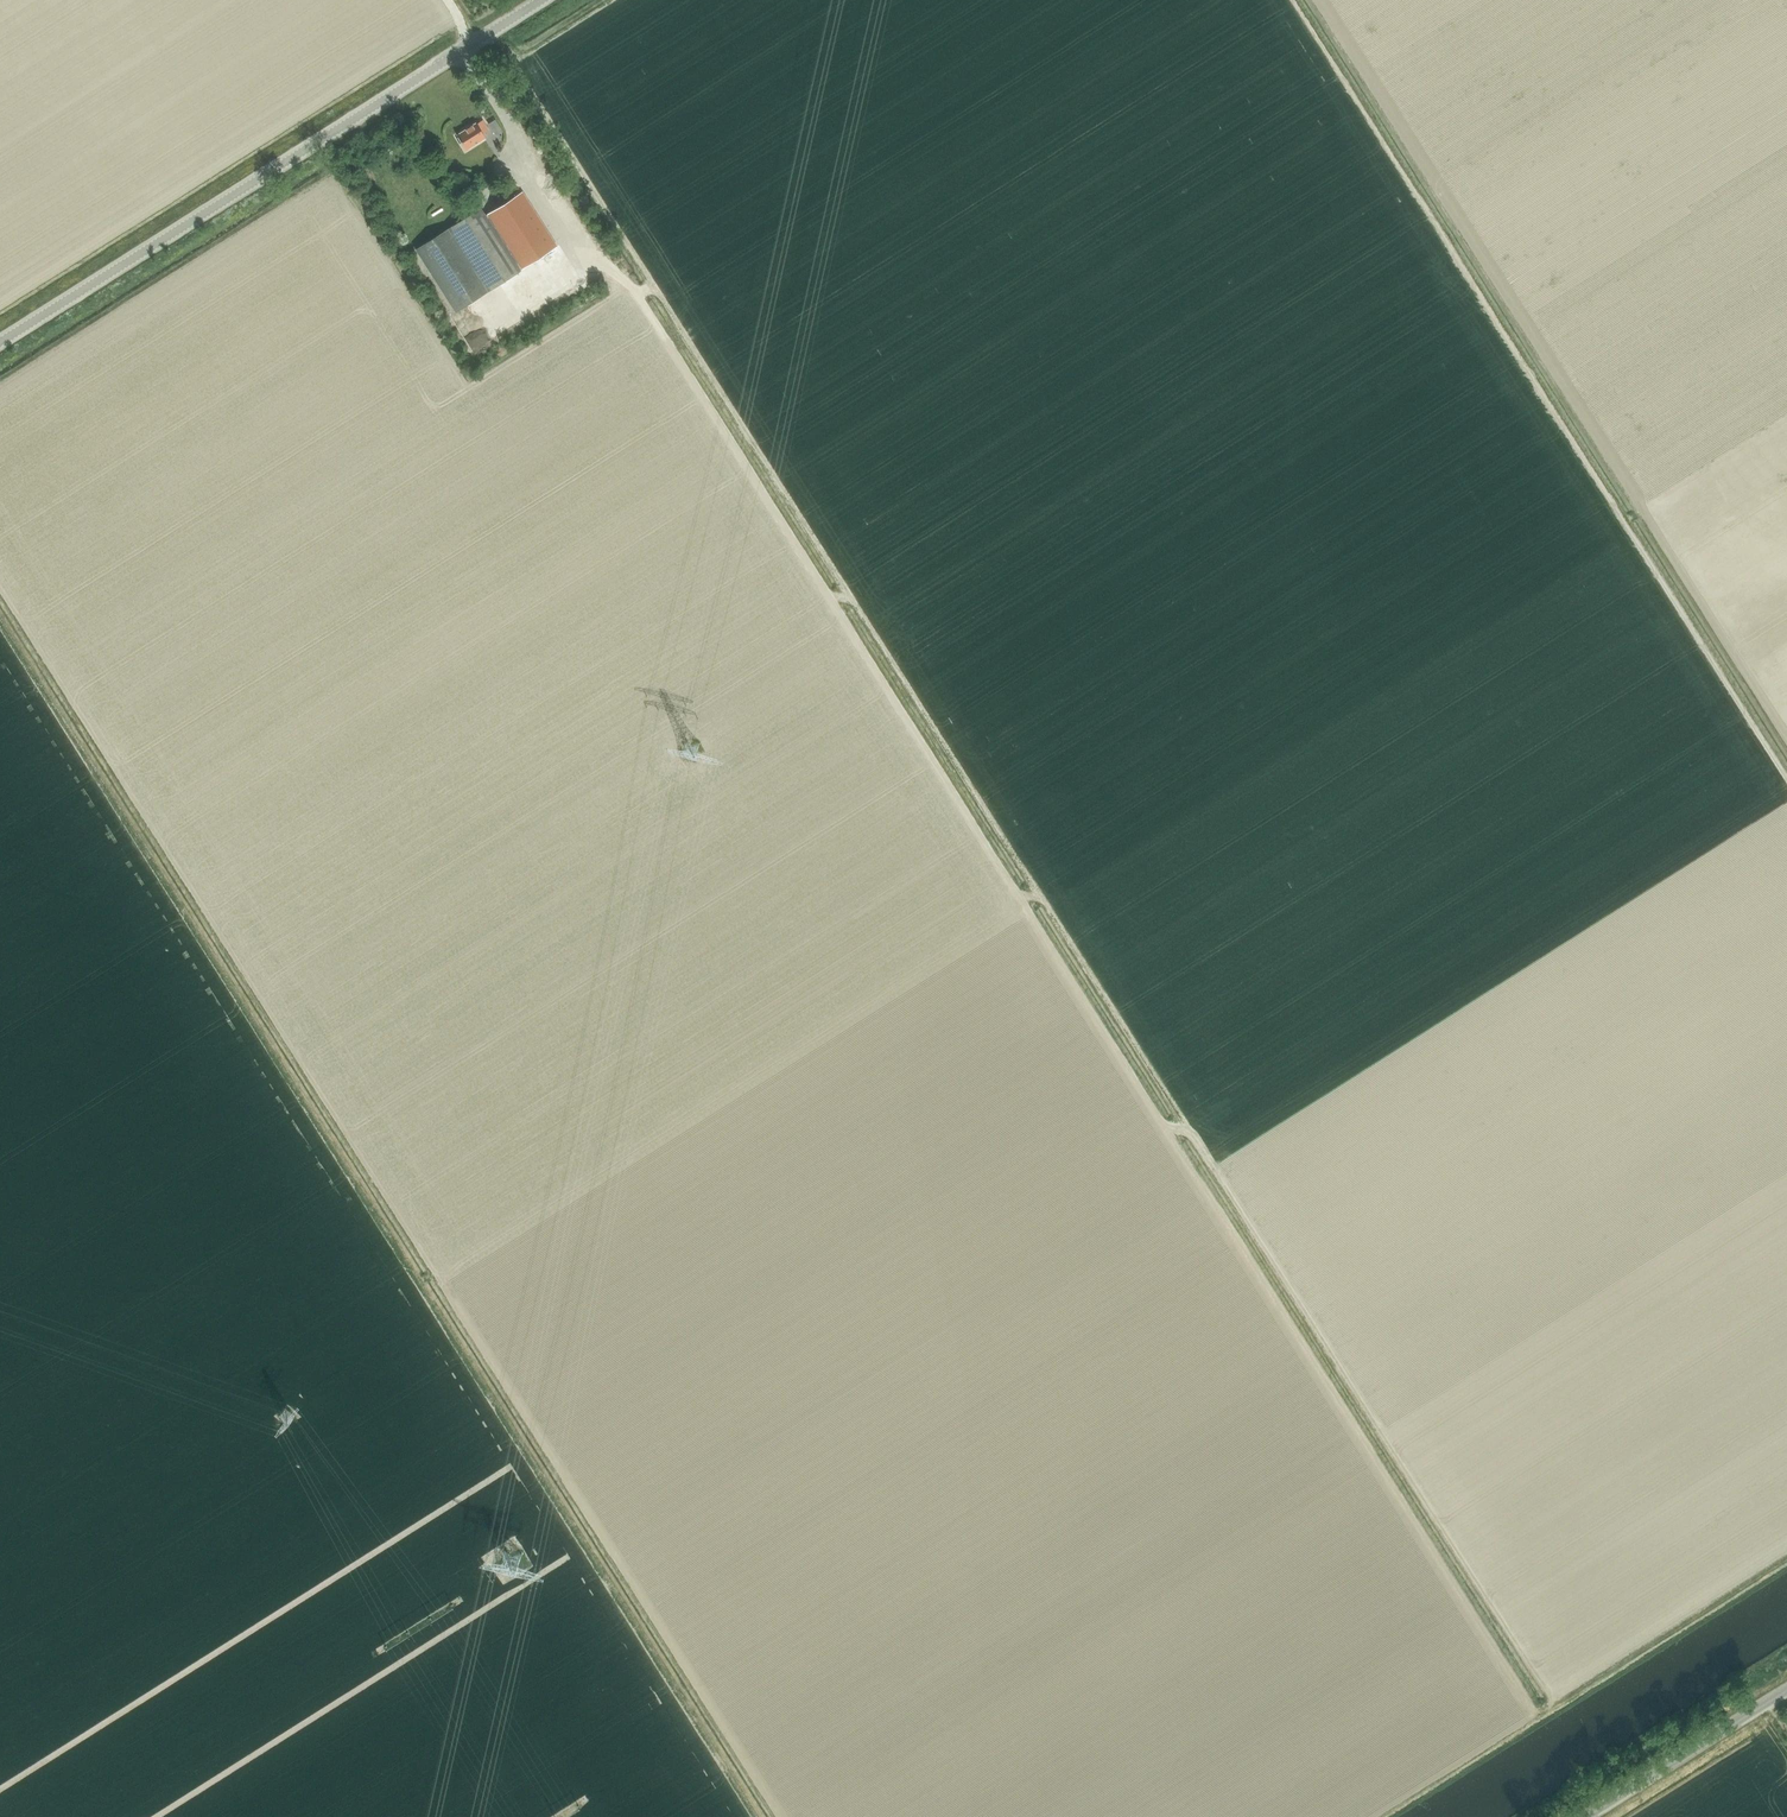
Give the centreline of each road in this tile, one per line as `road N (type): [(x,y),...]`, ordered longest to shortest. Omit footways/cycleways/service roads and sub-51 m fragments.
road 1 (unclassified): [(0,342),(542,0)]
road 2 (unclassified): [(1586,1816),(1786,1690)]

